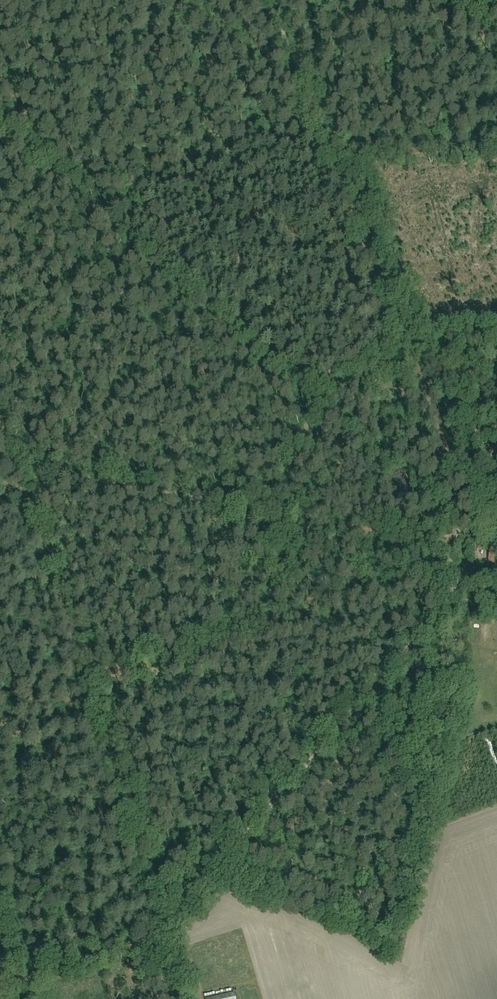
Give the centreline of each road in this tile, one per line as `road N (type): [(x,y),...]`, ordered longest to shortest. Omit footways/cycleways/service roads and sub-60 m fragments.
road 1 (track): [(0,983),(136,943),(164,923),(460,577)]
road 2 (track): [(336,158),(474,514)]
road 3 (track): [(272,0),(336,158)]
road 4 (track): [(336,158),(496,151)]

